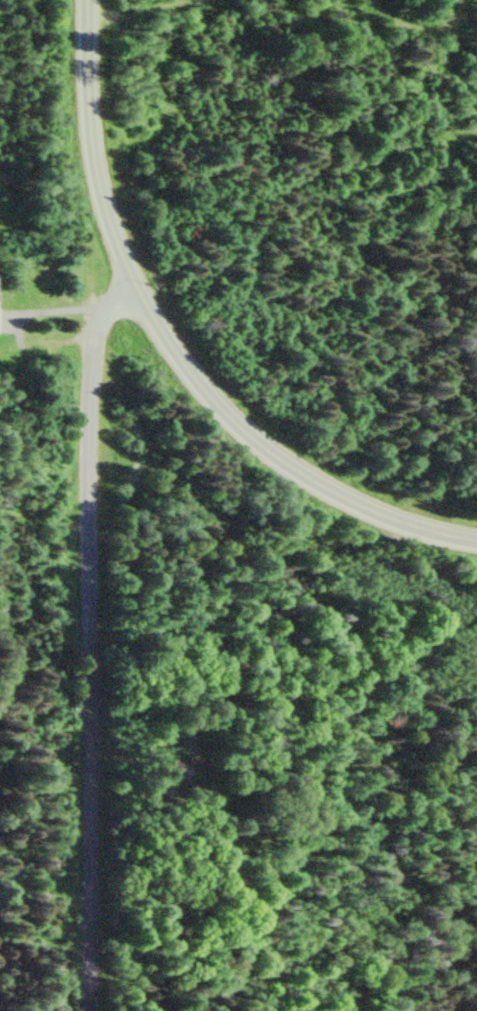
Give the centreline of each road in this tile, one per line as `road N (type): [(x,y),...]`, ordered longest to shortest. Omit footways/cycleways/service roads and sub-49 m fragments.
road 1 (residential): [(87,0),(98,185),(136,294),(185,365),(220,407),(305,480),(414,529),(476,544)]
road 2 (residential): [(86,1010),(89,385),(103,324),(136,294)]

